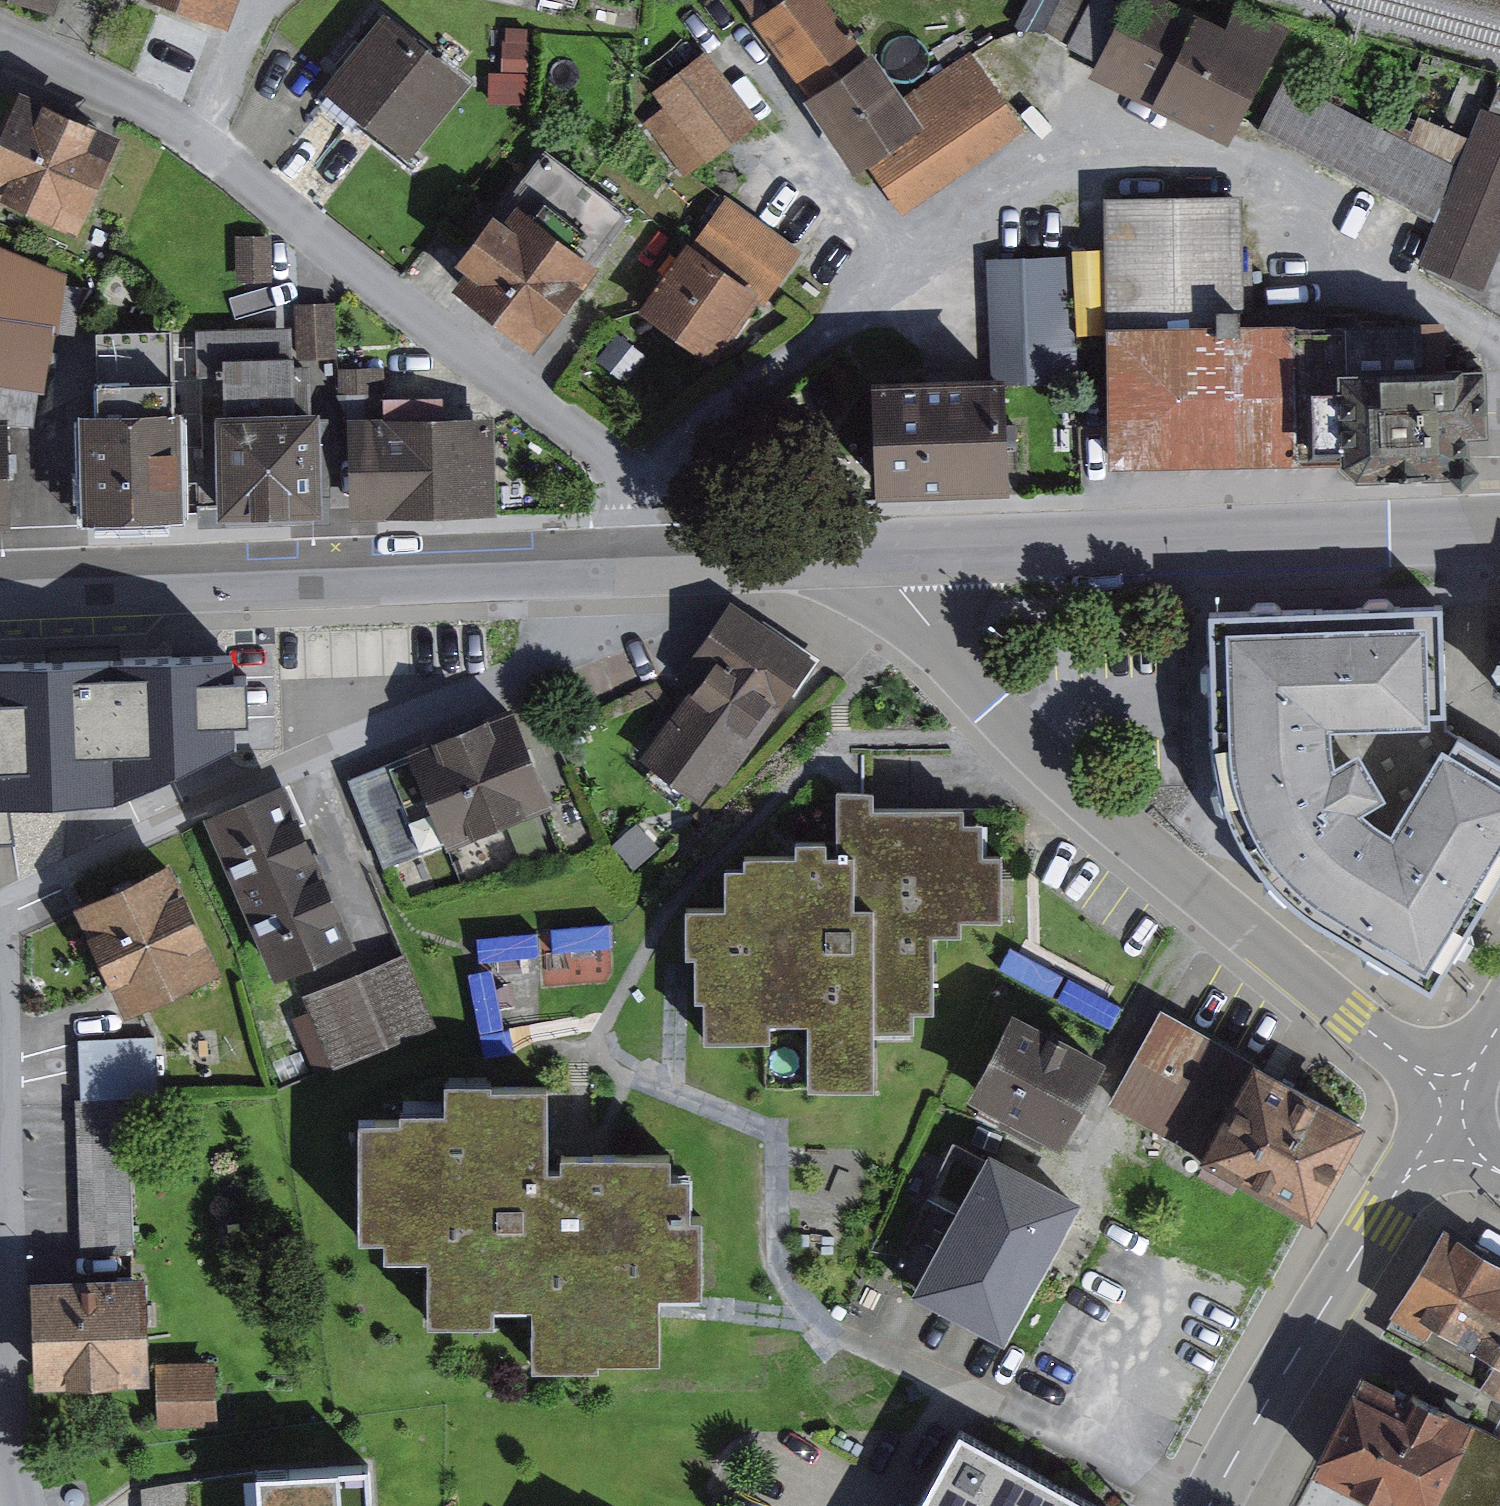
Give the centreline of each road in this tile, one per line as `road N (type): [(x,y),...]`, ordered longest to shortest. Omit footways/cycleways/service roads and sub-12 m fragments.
road 1 (residential): [(0,40),(108,88),(203,142),(620,466),(637,490),(641,555)]
road 2 (residential): [(1462,1106),(982,685),(900,589),(895,550)]
road 3 (residential): [(592,557),(591,605),(553,652),(0,915)]
road 4 (residential): [(895,550),(1499,527)]
road 5 (residential): [(0,577),(592,557)]
road 6 (residential): [(1462,1106),(1224,1505)]
road 7 (residential): [(641,555),(895,550)]
road 8 (residential): [(0,974),(0,1170)]
road 9 (residential): [(0,1349),(23,1505)]

